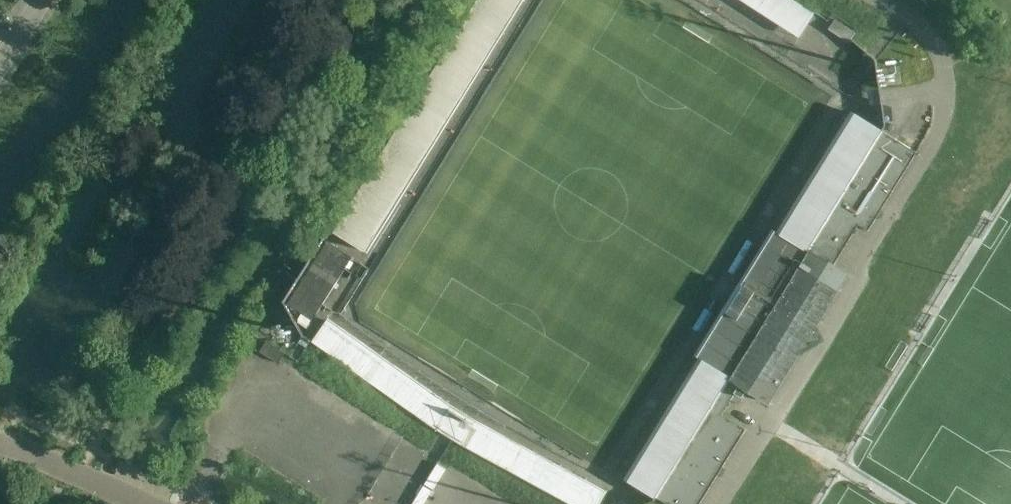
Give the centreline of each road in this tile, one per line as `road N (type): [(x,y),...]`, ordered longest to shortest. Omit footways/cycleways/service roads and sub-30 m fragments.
road 1 (unclassified): [(163,503),(35,446),(0,440)]

